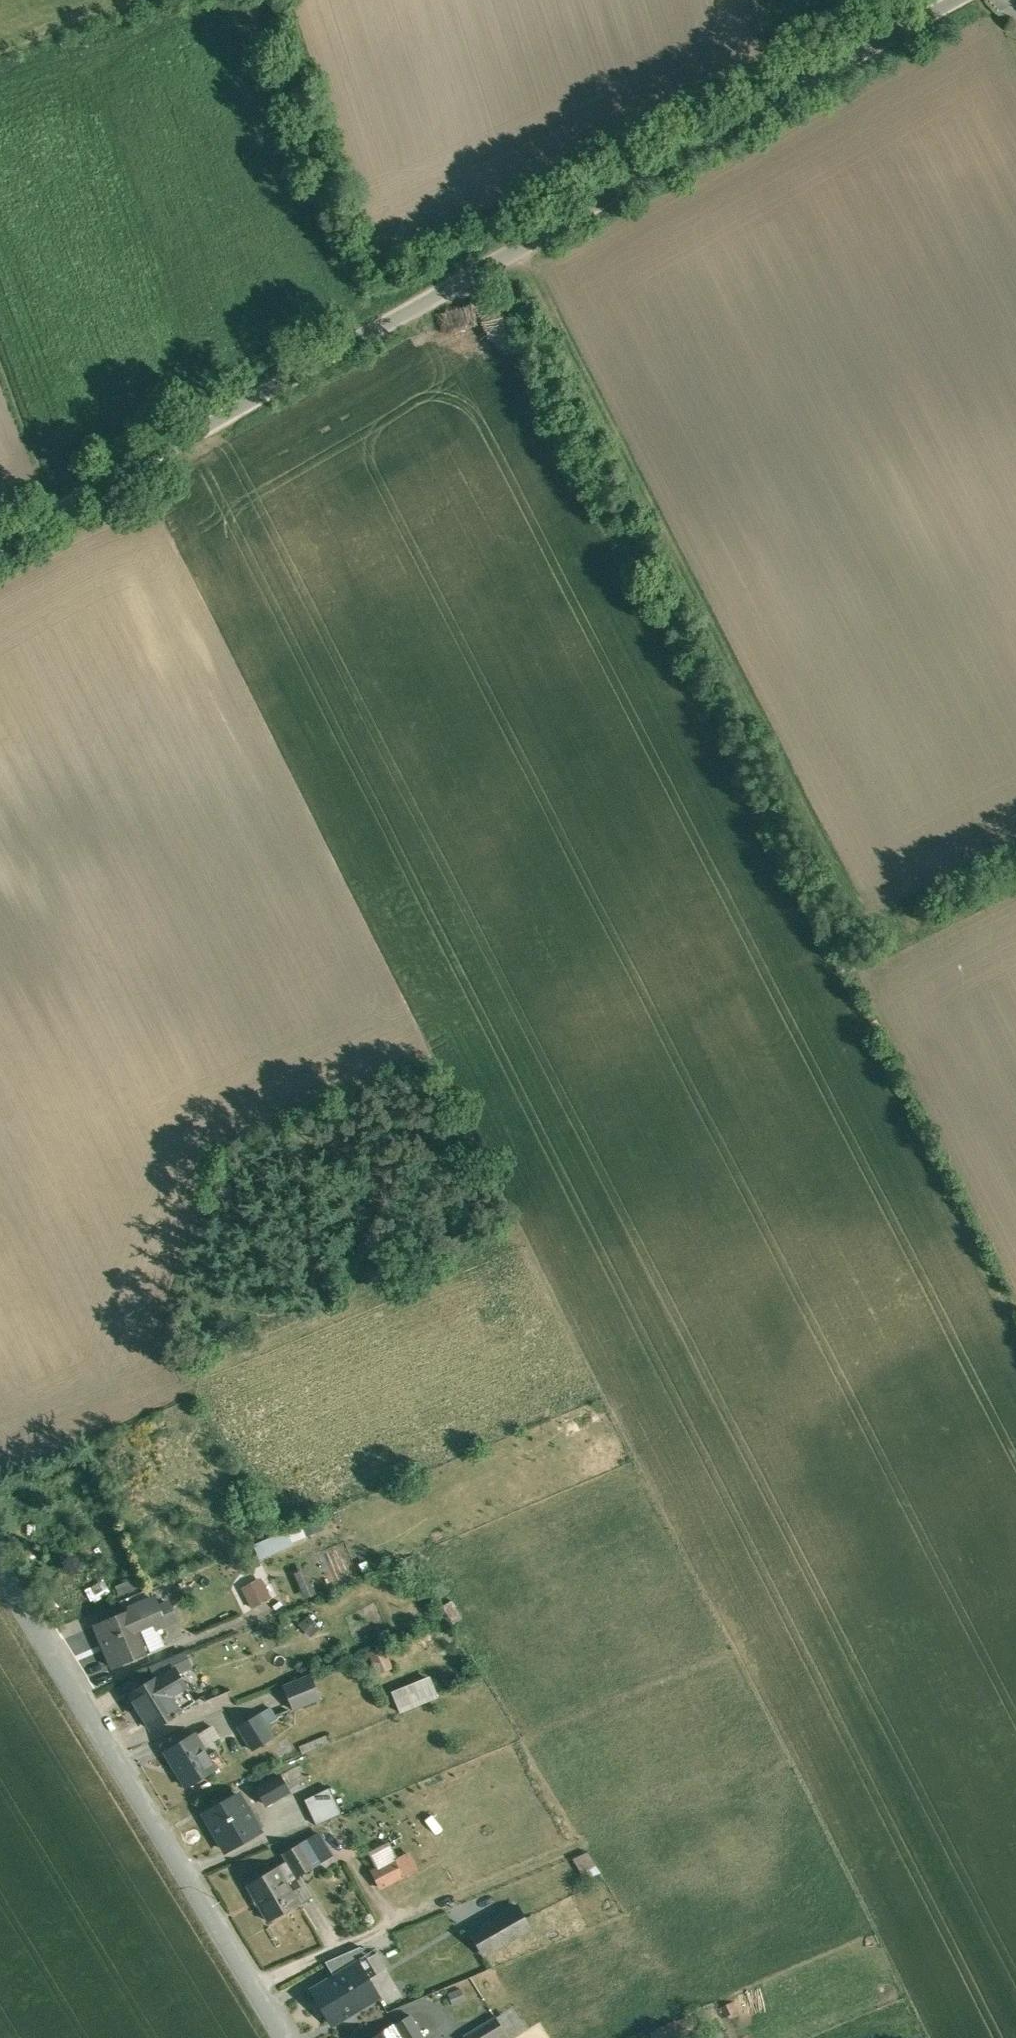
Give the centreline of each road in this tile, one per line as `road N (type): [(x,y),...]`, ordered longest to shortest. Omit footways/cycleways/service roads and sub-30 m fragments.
road 1 (unclassified): [(953,0),(0,539)]
road 2 (unclassified): [(0,1562),(287,2037)]

